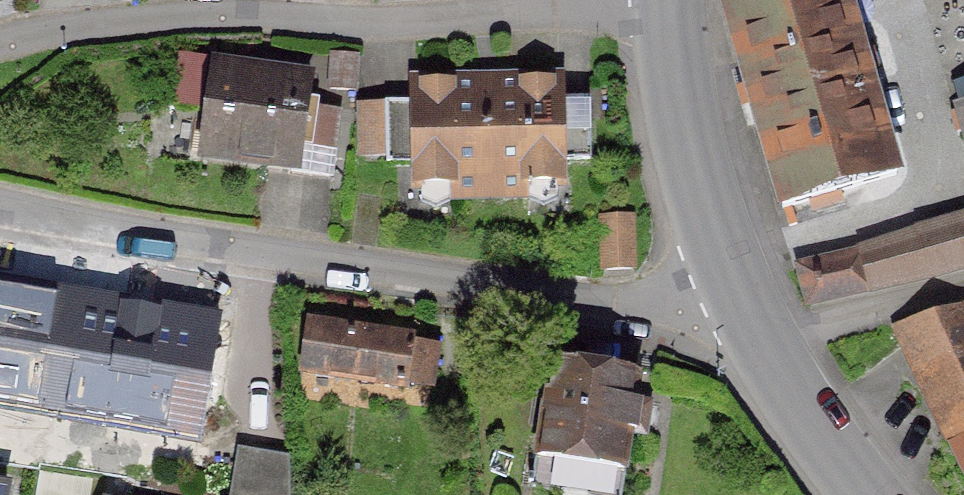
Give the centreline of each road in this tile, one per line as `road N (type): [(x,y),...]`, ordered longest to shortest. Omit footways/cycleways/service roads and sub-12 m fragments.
road 1 (residential): [(0,219),(112,242),(714,310)]
road 2 (residential): [(0,46),(222,20),(498,21),(587,0)]
road 3 (secondary): [(714,310),(680,187),(660,0)]
road 4 (residential): [(773,361),(963,299)]
road 5 (secondary): [(894,494),(773,361)]

